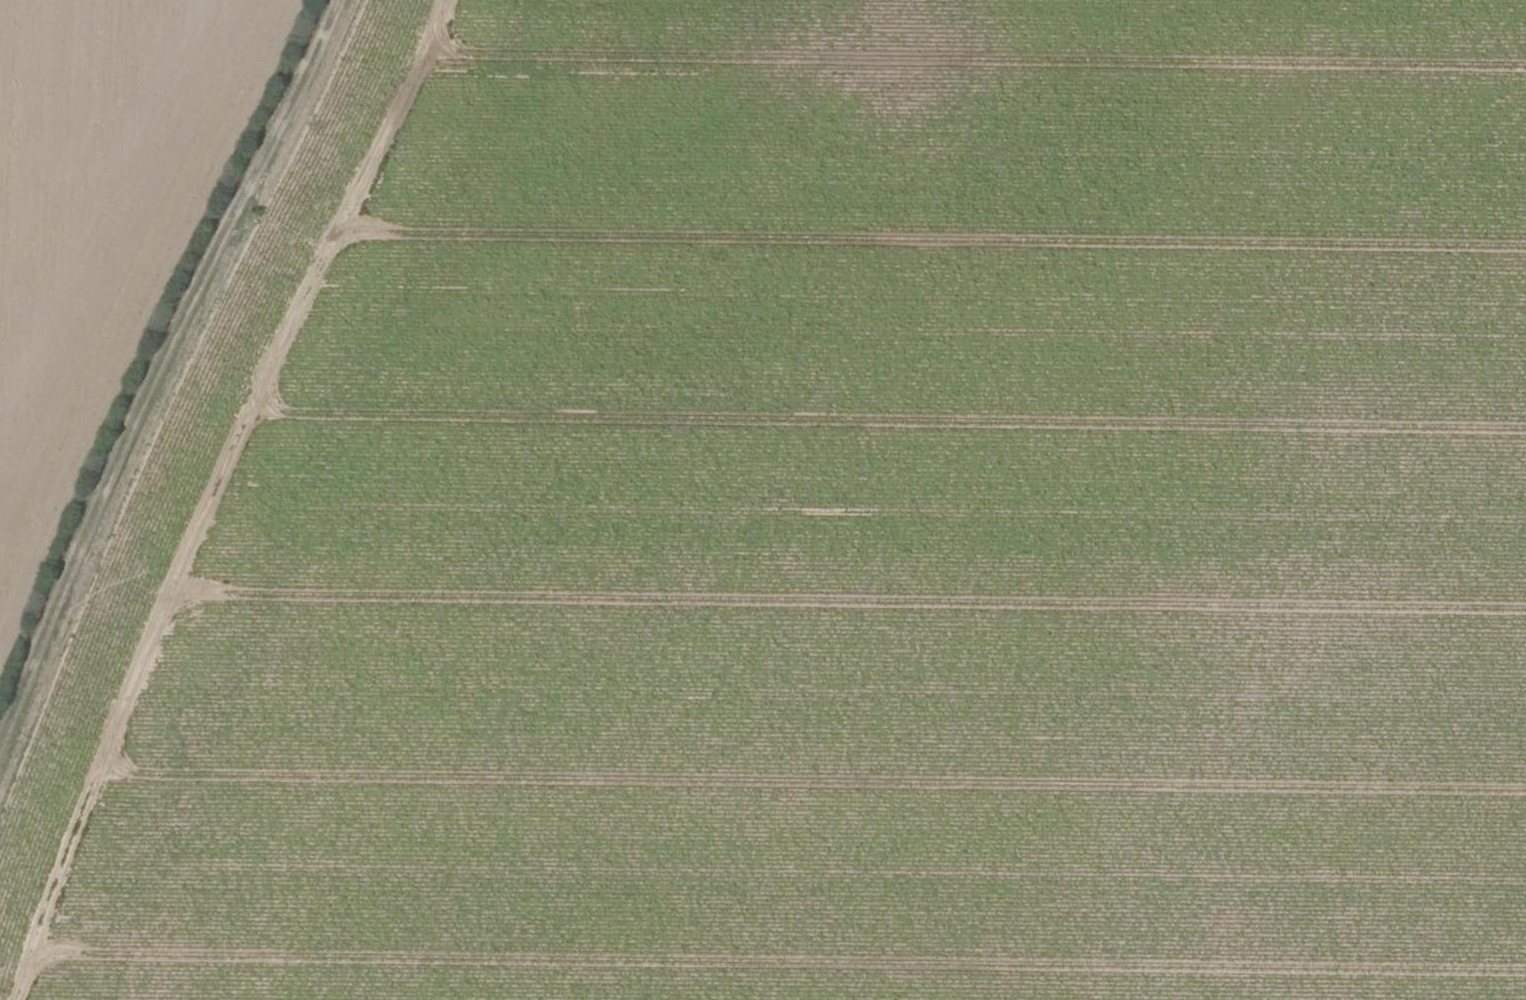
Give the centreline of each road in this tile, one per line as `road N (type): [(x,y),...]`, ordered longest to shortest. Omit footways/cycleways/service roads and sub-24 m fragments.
road 1 (track): [(324,0),(0,733)]

